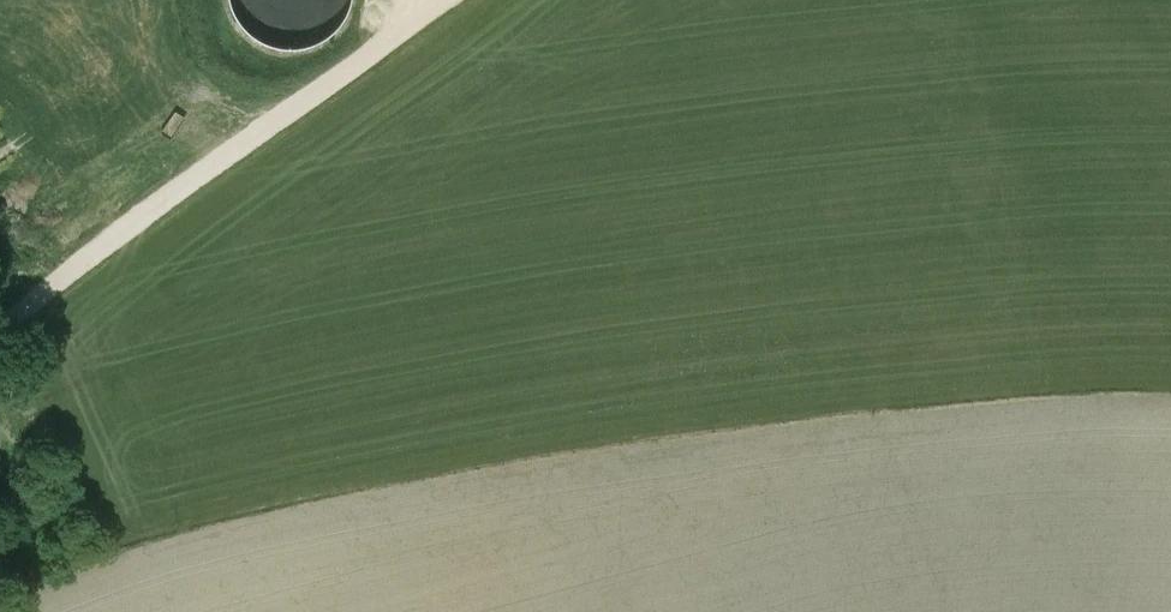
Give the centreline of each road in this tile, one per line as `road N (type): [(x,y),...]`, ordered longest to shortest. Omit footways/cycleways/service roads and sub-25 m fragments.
road 1 (track): [(437,0),(0,329)]

